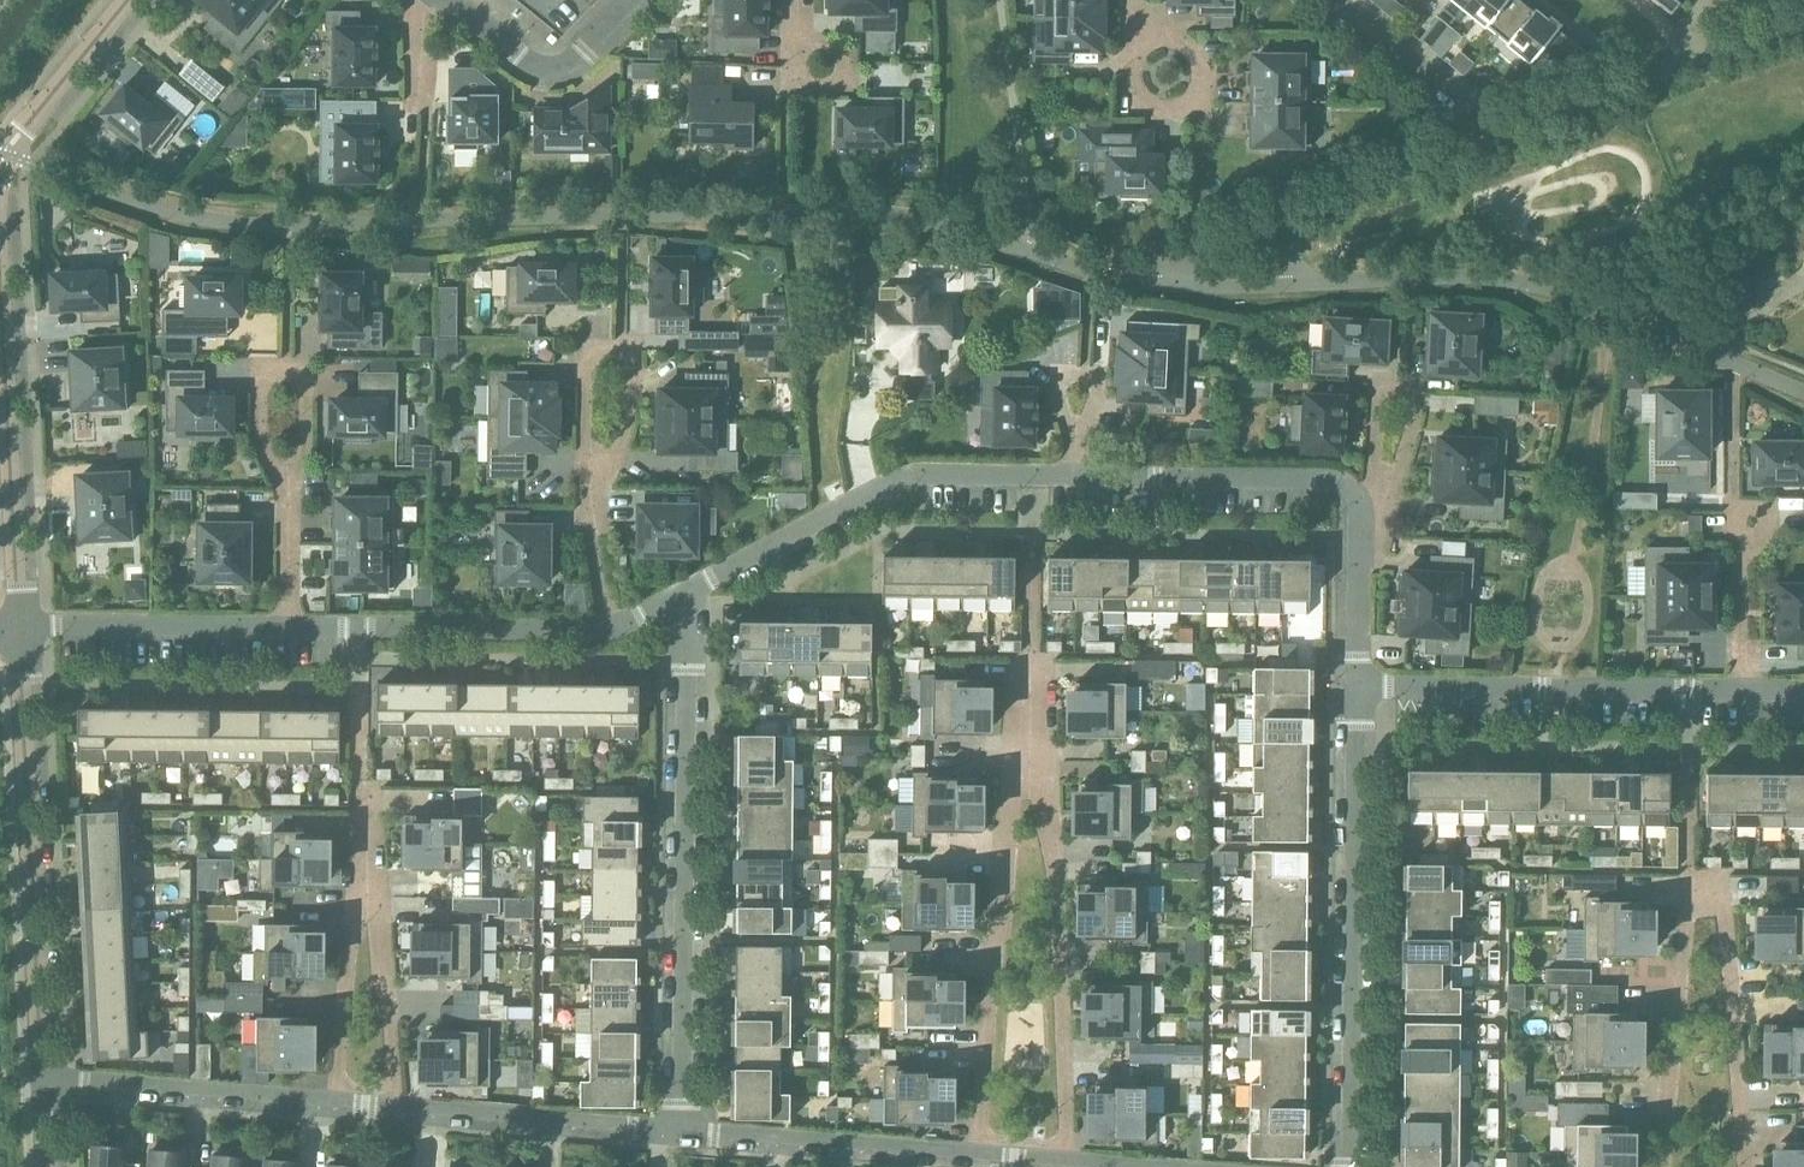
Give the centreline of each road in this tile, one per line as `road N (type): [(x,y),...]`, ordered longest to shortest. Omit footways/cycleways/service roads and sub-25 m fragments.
road 1 (residential): [(1743,1166),(1726,885),(1685,882),(1660,1166)]
road 2 (residential): [(686,594),(682,1131)]
road 3 (residential): [(1347,1166),(1354,685)]
road 4 (unclassified): [(24,629),(47,1078)]
road 5 (residential): [(1077,478),(902,477),(686,594)]
road 6 (residential): [(1065,1162),(1055,815),(1045,795),(1031,789)]
road 7 (residential): [(1031,789),(1009,798),(977,1155)]
road 8 (residential): [(1734,694),(1354,685)]
road 9 (tertiary): [(0,283),(24,629)]
road 10 (residential): [(599,504),(587,460),(589,349),(646,350),(622,456)]
road 11 (residential): [(612,632),(290,626)]
road 12 (residential): [(682,1131),(977,1155)]
road 13 (residential): [(1359,501),(1333,478),(1077,478)]
road 14 (residential): [(47,1078),(335,1102)]
road 15 (residential): [(400,1107),(682,1131)]
road 16 (residential): [(291,478),(308,445),(305,381),(292,360),(270,362),(260,379),(264,451),(274,469)]
road 17 (residential): [(448,0),(515,60),(541,72),(587,52),(638,0)]
road 18 (residential): [(290,626),(57,623)]
road 19 (tertiary): [(135,0),(0,171)]
road 20 (residential): [(1341,0),(1504,132)]
road 21 (residential): [(400,1107),(379,933),(376,919),(365,915)]
road 22 (residential): [(1136,17),(1180,43),(1207,70),(1187,116),(1152,116),(1136,99)]
road 23 (residential): [(365,915),(349,927),(335,1102)]
road 24 (residential): [(1734,501),(1734,694)]
road 25 (residential): [(1385,471),(1396,469),(1414,399),(1401,389),(1379,399),(1375,464)]
road 26 (residential): [(1354,685),(1359,501)]
road 27 (residential): [(290,626),(291,478)]
road 28 (residential): [(1030,647),(1031,789)]
road 29 (residential): [(1083,337),(1077,478)]
road 30 (residential): [(362,780),(365,915)]
road 31 (residential): [(599,504),(612,632)]

